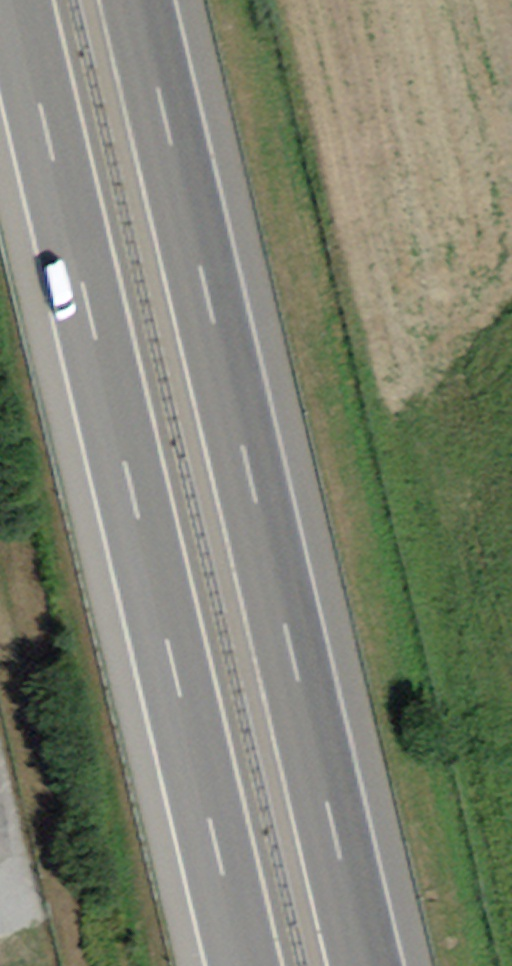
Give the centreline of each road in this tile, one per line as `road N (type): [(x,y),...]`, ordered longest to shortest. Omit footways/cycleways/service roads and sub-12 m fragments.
road 1 (motorway): [(10,0),(238,965)]
road 2 (motorway): [(362,965),(135,0)]

